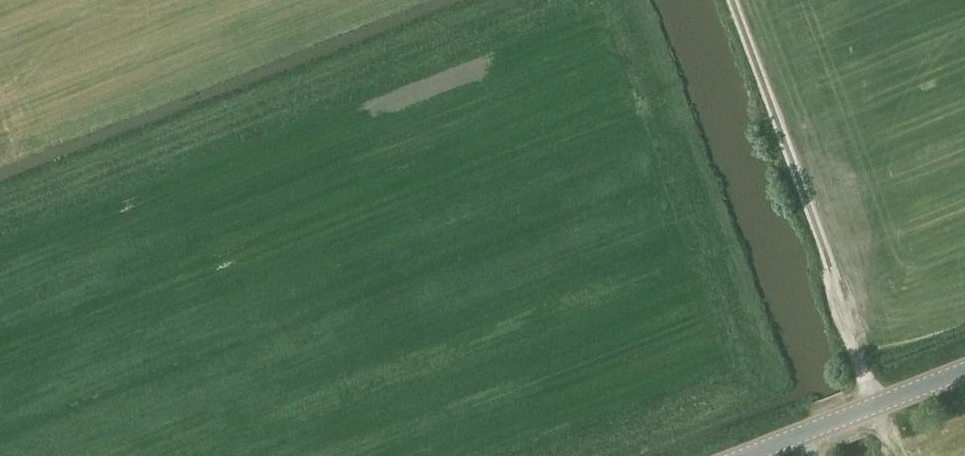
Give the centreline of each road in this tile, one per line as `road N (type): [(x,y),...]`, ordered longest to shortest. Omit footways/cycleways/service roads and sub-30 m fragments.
road 1 (track): [(902,455),(874,405),(733,0)]
road 2 (tertiary): [(743,455),(964,369)]

